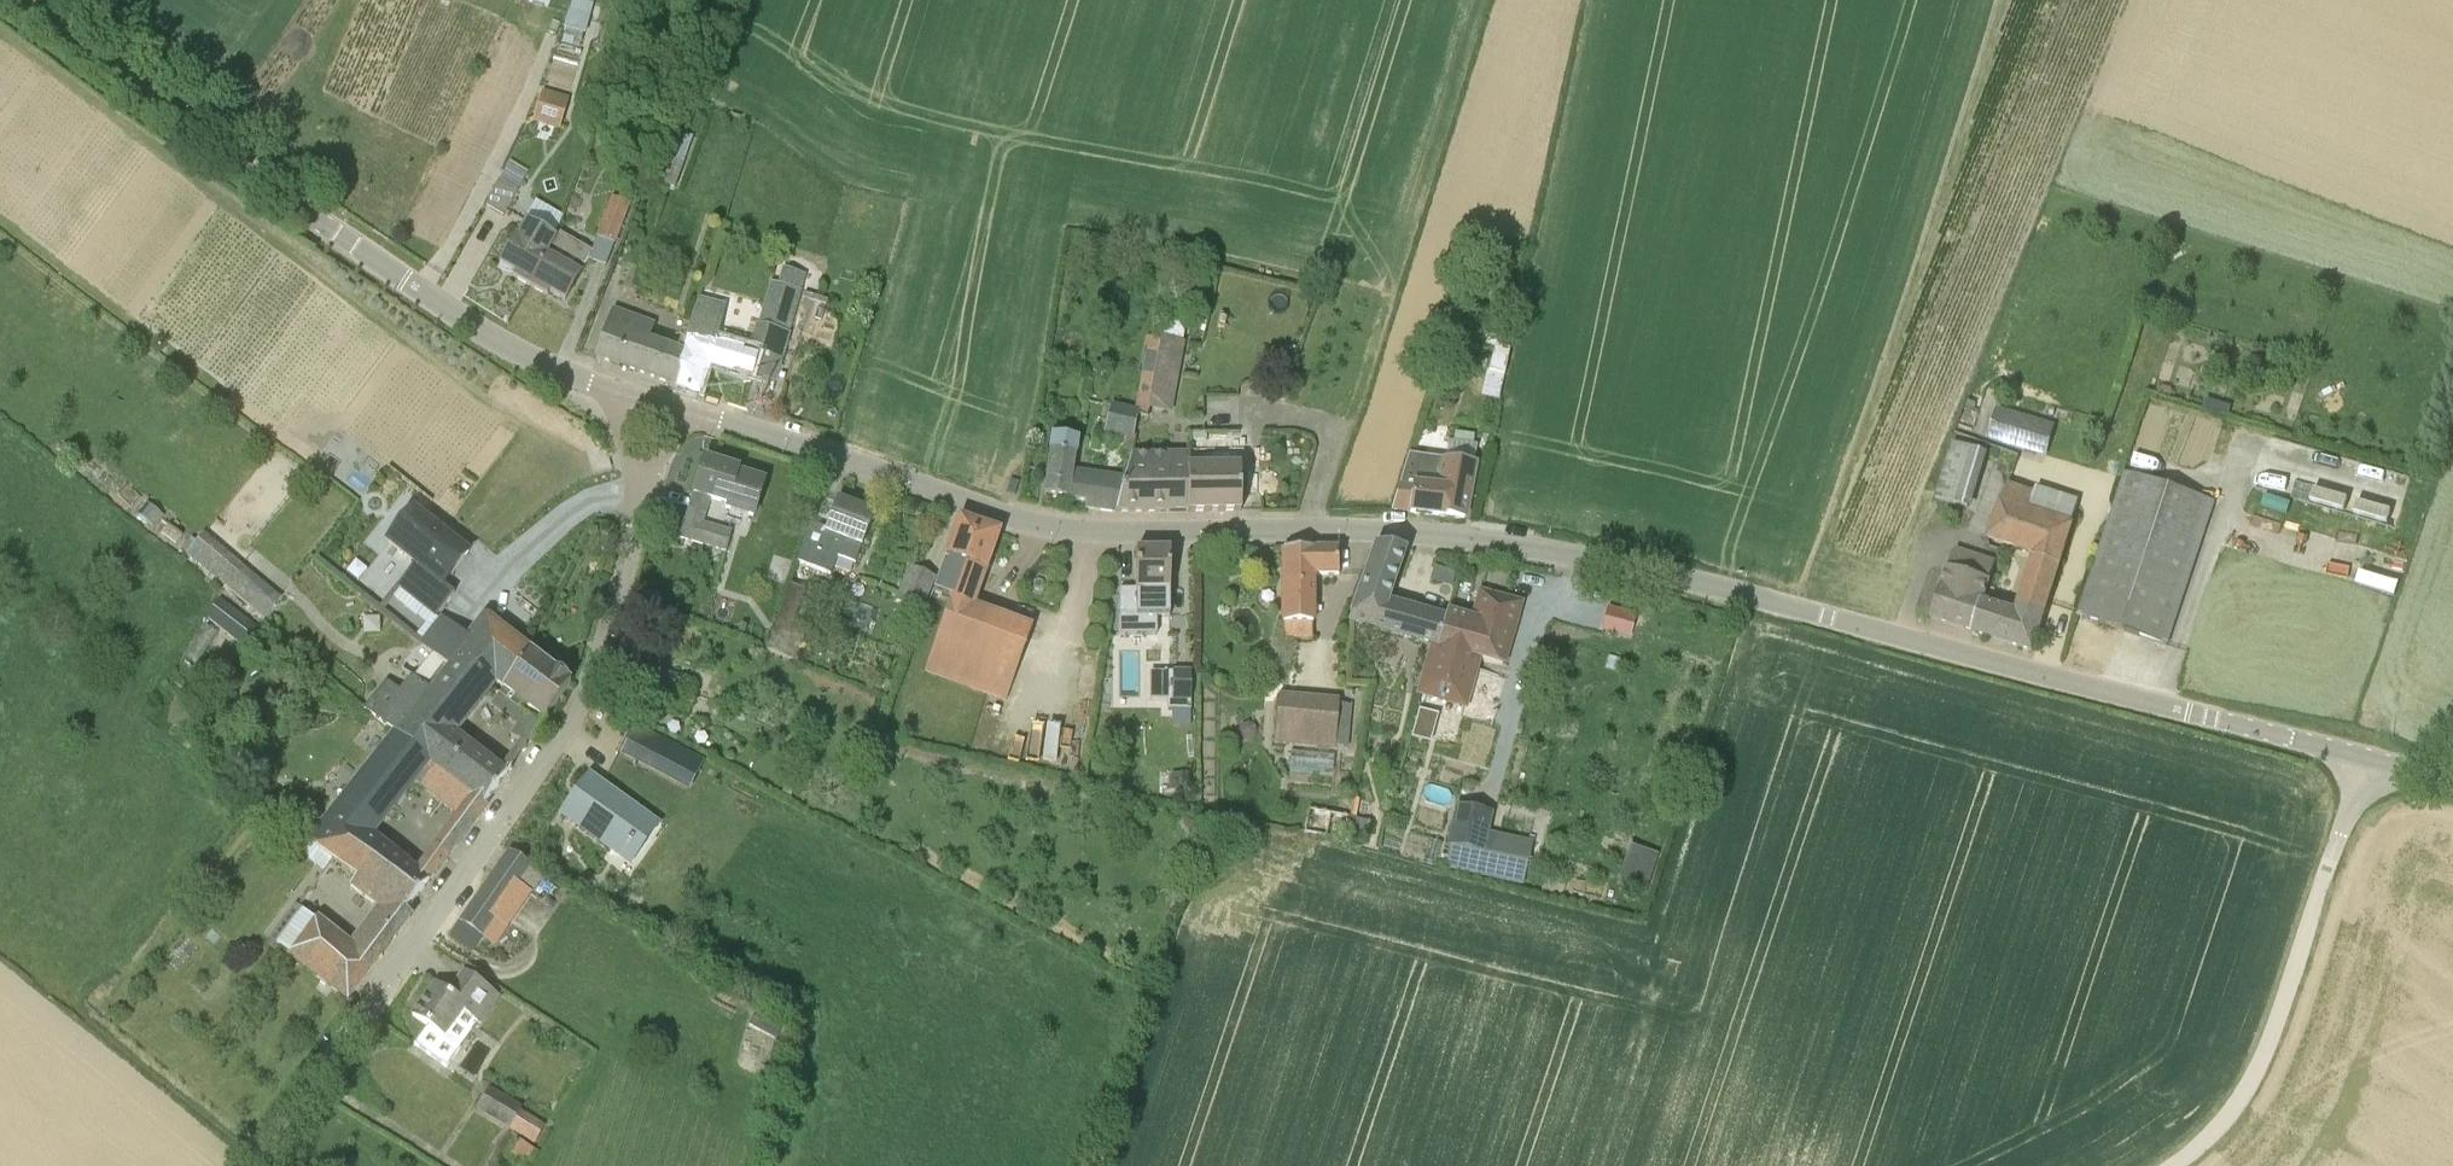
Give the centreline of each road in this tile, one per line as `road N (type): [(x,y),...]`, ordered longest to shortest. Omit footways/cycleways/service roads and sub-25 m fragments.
road 1 (unclassified): [(2452,781),(1729,589),(1510,543),(1389,529),(1048,528),(688,411)]
road 2 (unclassified): [(251,1165),(583,699),(643,483)]
road 3 (unclassified): [(604,387),(498,340),(411,283),(17,0)]
road 4 (track): [(2173,1165),(2215,1135),(2251,1079),(2367,756)]

